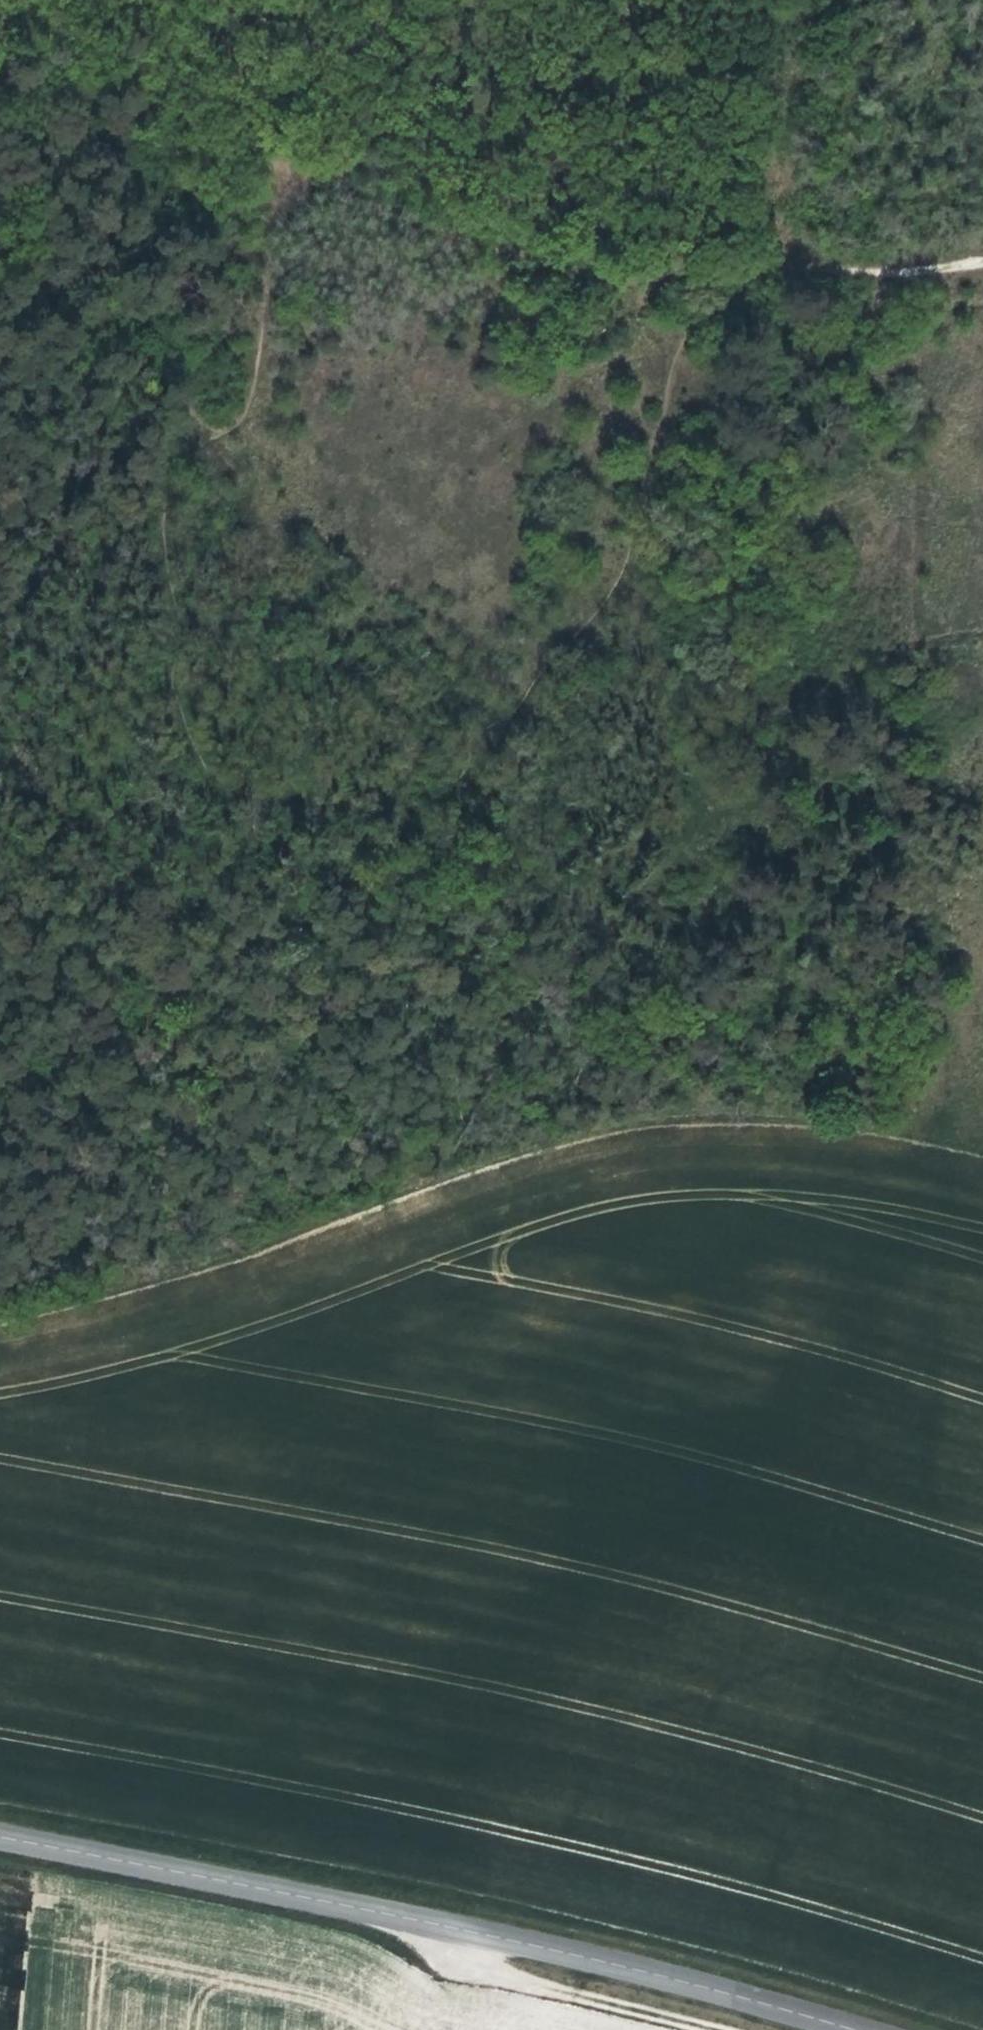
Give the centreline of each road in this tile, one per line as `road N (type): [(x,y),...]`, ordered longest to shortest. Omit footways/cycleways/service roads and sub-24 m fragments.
road 1 (track): [(0,115),(646,289),(982,262)]
road 2 (tertiary): [(853,2029),(528,1944),(0,1837)]

